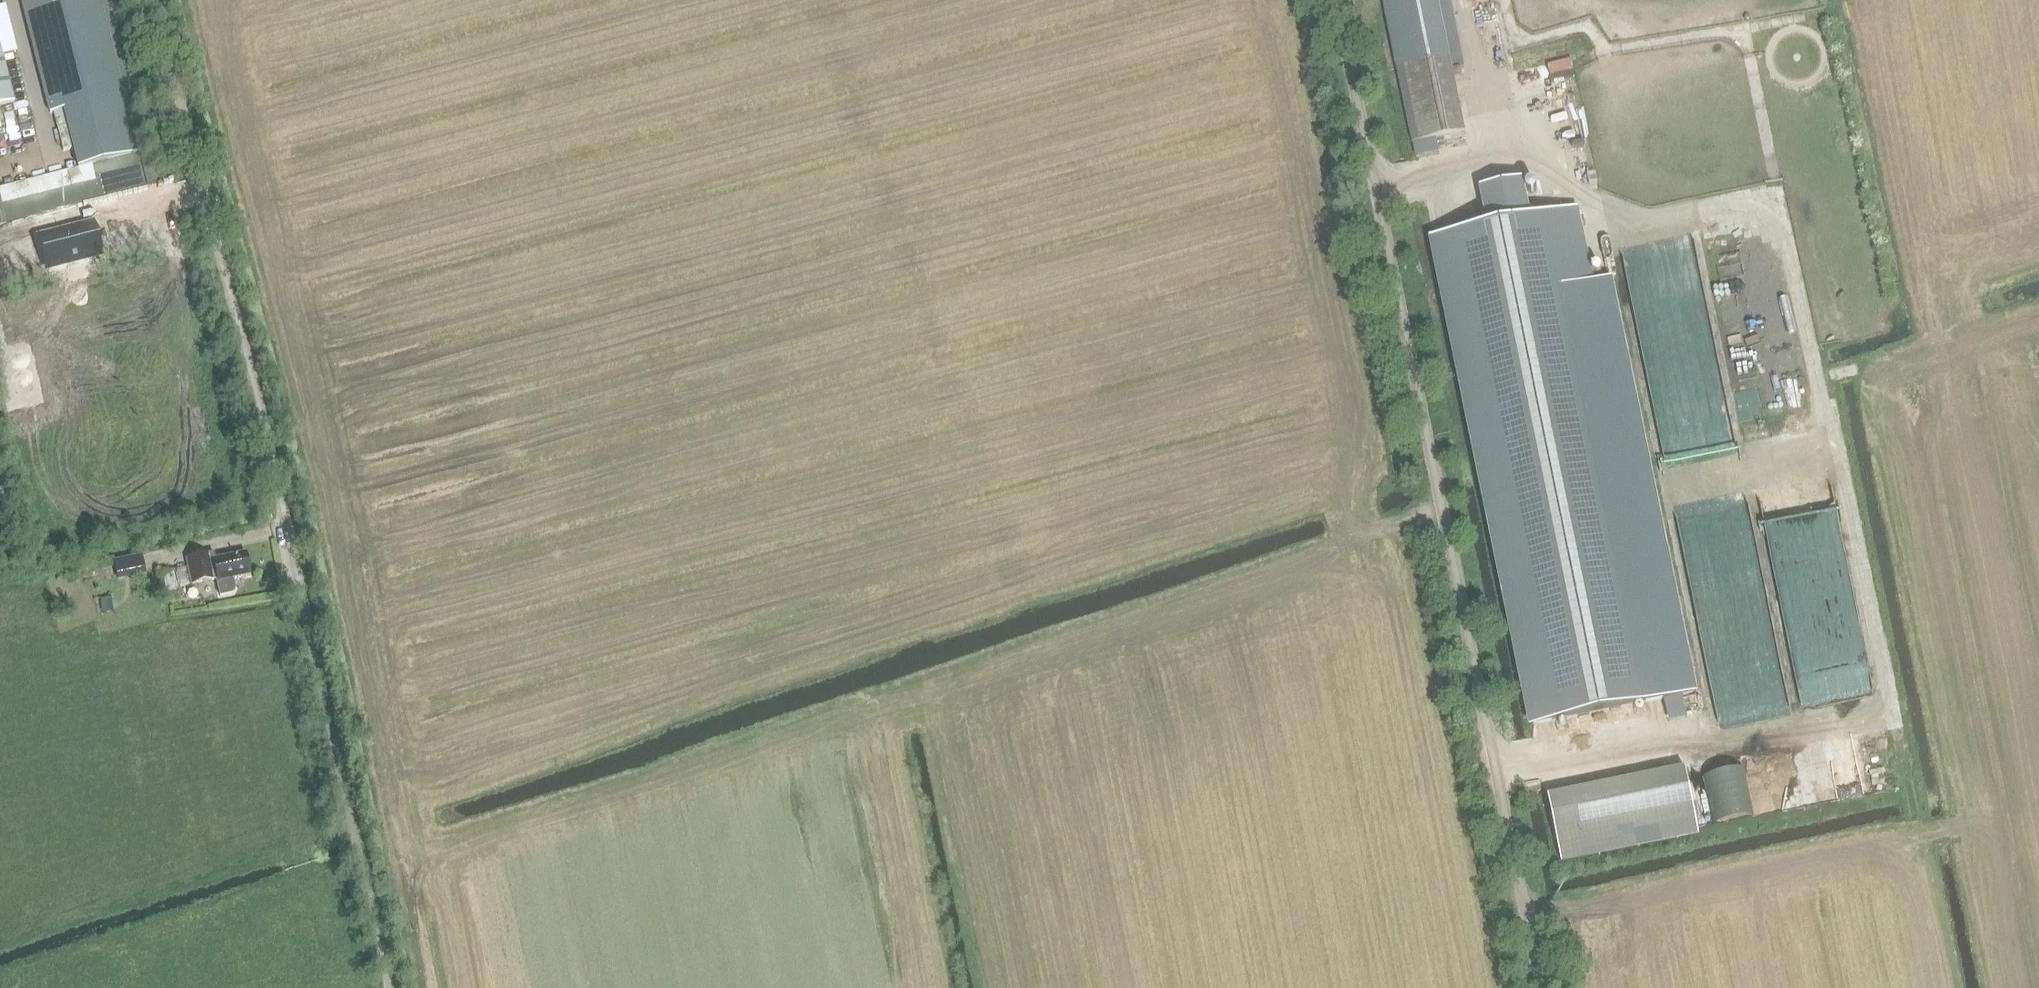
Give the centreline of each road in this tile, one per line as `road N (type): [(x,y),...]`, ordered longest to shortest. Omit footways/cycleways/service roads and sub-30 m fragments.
road 1 (unclassified): [(389,987),(157,0)]
road 2 (unclassified): [(1537,987),(1335,0)]

